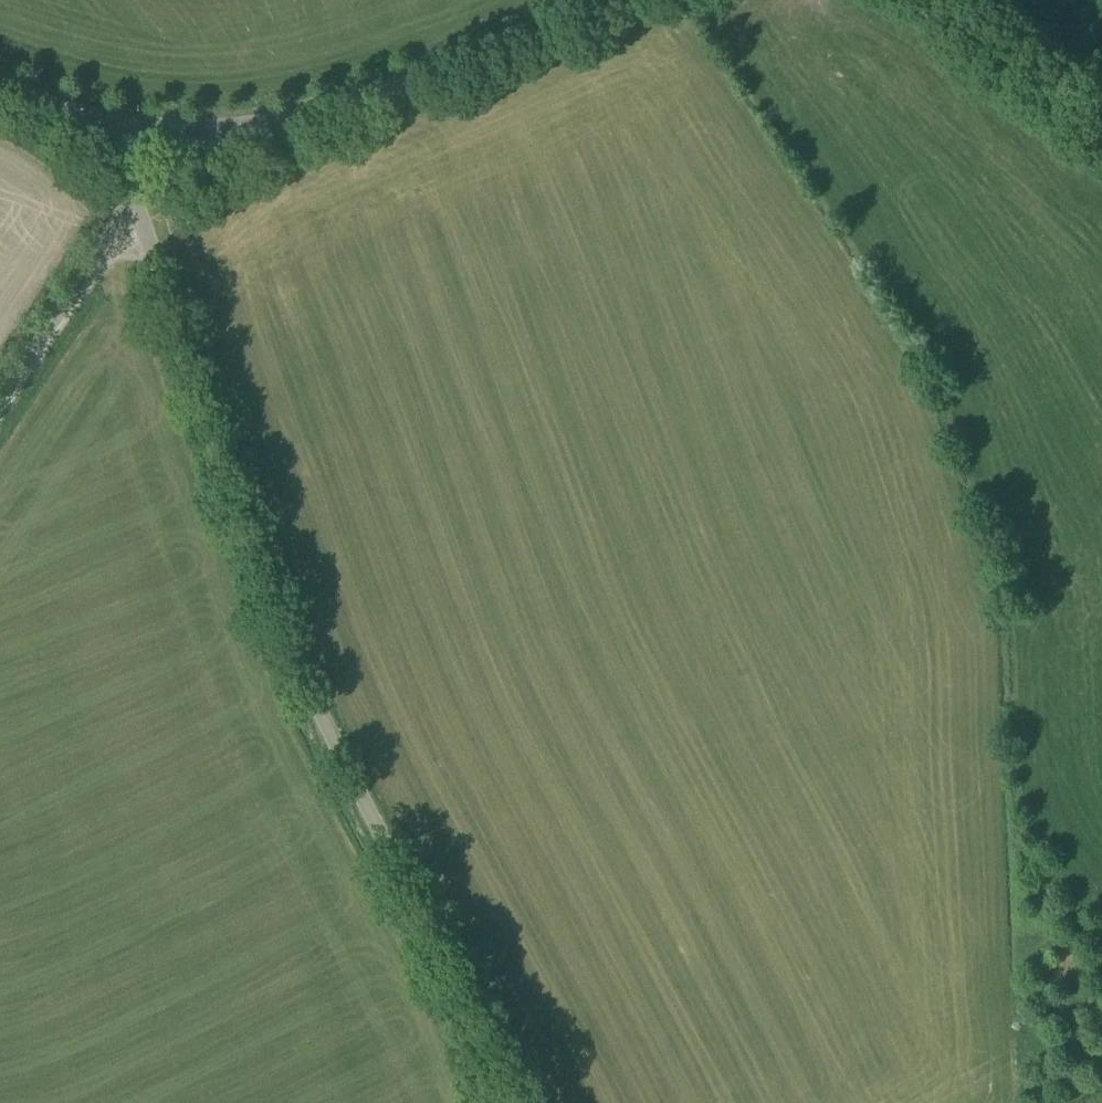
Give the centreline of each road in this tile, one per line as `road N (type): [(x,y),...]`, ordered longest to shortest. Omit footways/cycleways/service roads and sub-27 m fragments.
road 1 (unclassified): [(519,1102),(318,742),(143,221)]
road 2 (tertiary): [(113,136),(239,134),(308,123),(632,0)]
road 3 (unclassified): [(0,400),(103,252),(143,221)]
road 4 (tertiary): [(113,136),(0,88)]

